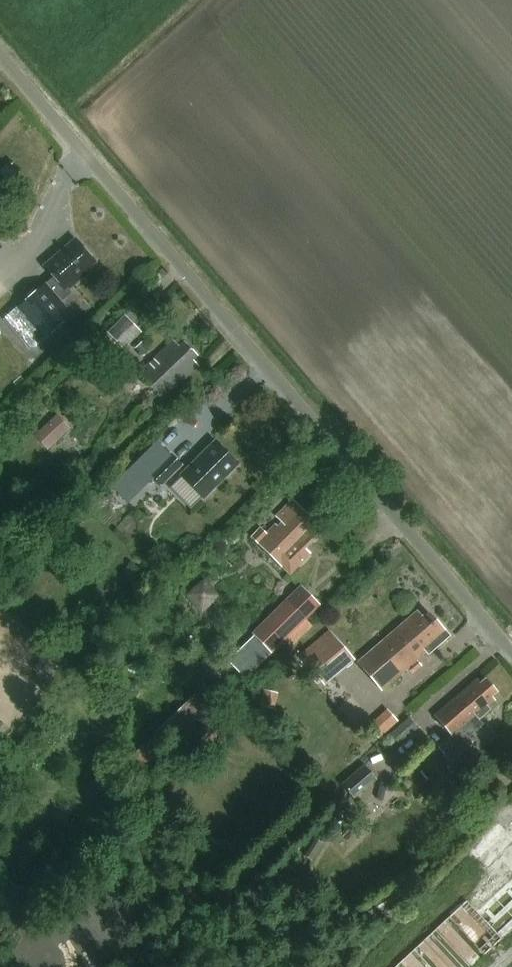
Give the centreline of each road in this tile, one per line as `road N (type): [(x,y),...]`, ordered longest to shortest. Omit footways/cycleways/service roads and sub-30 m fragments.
road 1 (unclassified): [(511,653),(0,54)]

